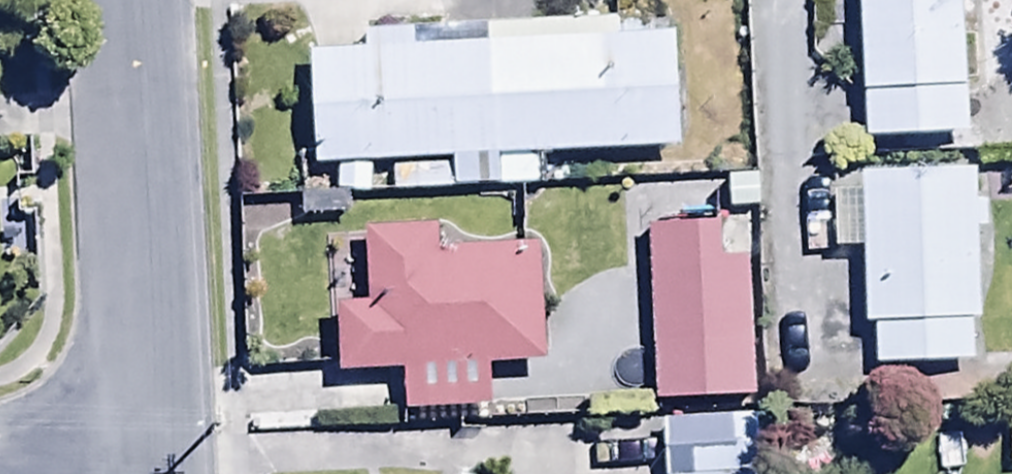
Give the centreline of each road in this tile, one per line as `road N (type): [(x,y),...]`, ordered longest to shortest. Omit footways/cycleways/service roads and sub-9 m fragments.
road 1 (residential): [(116,0),(133,450)]
road 2 (residential): [(0,459),(133,450)]

